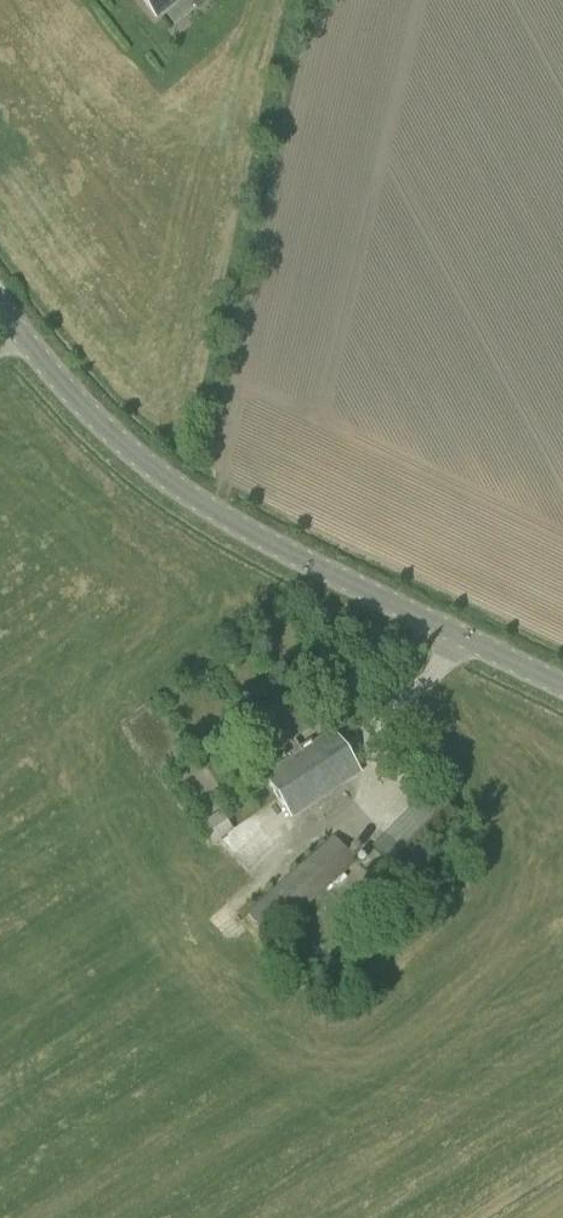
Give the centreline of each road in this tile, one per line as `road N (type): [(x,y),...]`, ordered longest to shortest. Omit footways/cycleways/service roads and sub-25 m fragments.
road 1 (tertiary): [(562,691),(190,500),(114,442),(22,341)]

